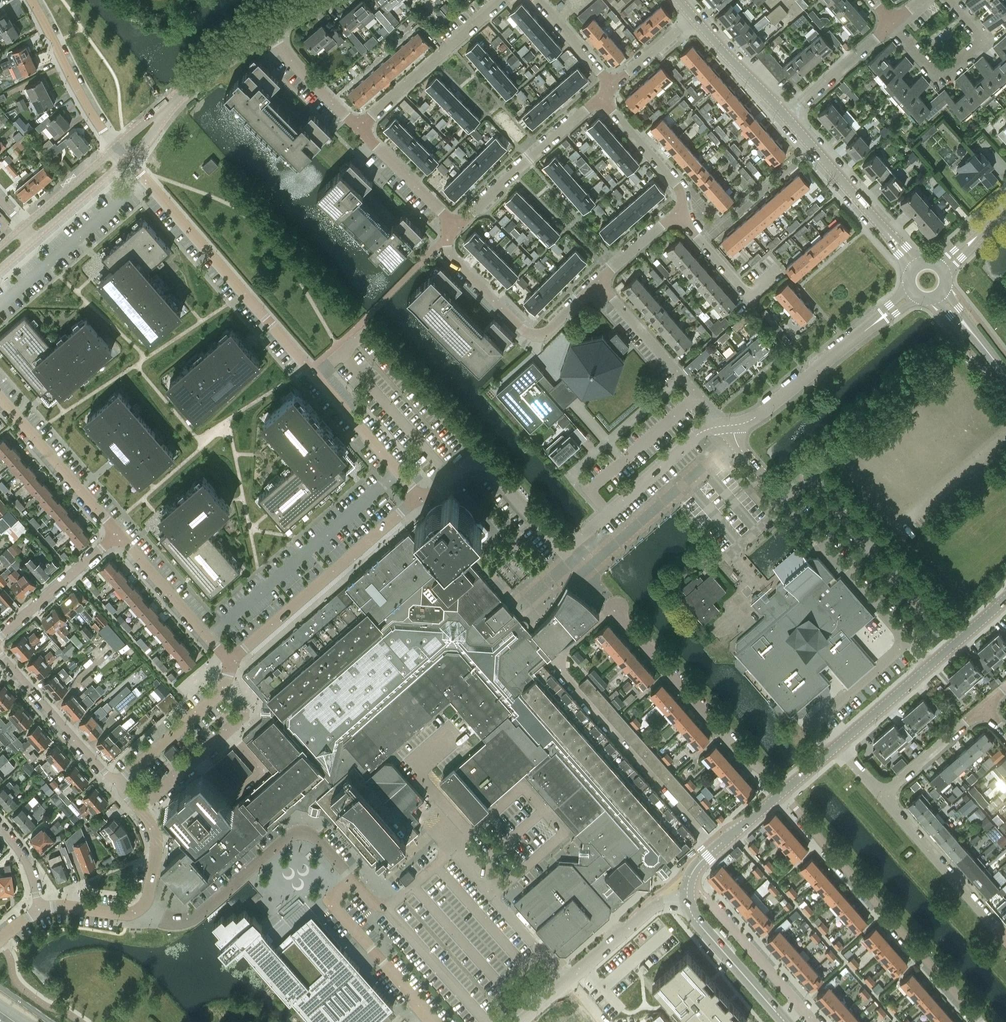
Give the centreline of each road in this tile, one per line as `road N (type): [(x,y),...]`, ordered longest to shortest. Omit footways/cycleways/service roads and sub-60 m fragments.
road 1 (residential): [(425,1011),(334,907),(353,882),(313,835),(286,838),(193,918),(142,910)]
road 2 (residential): [(418,498),(144,180)]
road 3 (residential): [(715,849),(551,661),(612,608)]
road 4 (residential): [(783,793),(980,1021)]
road 5 (residential): [(906,640),(739,446),(731,425)]
road 6 (residential): [(783,793),(741,757),(612,608)]
road 7 (residential): [(229,661),(418,498)]
road 8 (residential): [(598,283),(544,334),(524,331),(441,243),(456,230)]
road 9 (residential): [(731,425),(756,416),(913,293)]
road 10 (residential): [(563,551),(700,432),(722,426)]
road 11 (residential): [(563,551),(476,454),(418,498)]
road 12 (residential): [(456,230),(601,95)]
road 13 (residential): [(916,266),(786,117)]
road 14 (residential): [(356,126),(504,0)]
road 15 (residential): [(0,306),(144,180)]
road 16 (residential): [(1005,938),(881,794)]
road 17 (residential): [(722,426),(598,283)]
road 18 (residential): [(118,532),(0,401)]
road 19 (residential): [(117,784),(0,655)]
road 20 (residential): [(116,147),(85,112),(27,0)]
road 21 (residential): [(117,784),(226,686),(229,661)]
road 22 (residential): [(229,661),(118,532)]
road 23 (residential): [(830,752),(809,726),(906,640)]
road 24 (residential): [(0,634),(118,532)]
road 25 (unclassified): [(782,1018),(692,915),(688,898)]
road 26 (residential): [(567,982),(643,912),(688,898)]
road 27 (residential): [(675,212),(684,202),(679,189),(601,95)]
road 28 (residential): [(778,269),(748,294),(675,212)]
road 29 (residential): [(456,230),(356,126)]
road 30 (residential): [(786,117),(892,25)]
road 31 (residential): [(142,910),(156,837),(117,784)]
road 32 (residential): [(798,1004),(707,901)]
road 33 (residential): [(881,794),(984,707)]
road 34 (residential): [(786,117),(693,20)]
road 35 (residential): [(356,126),(262,32)]
road 36 (residential): [(116,147),(23,226)]
road 37 (residential): [(837,747),(928,667)]
road 38 (residential): [(35,239),(126,159)]

